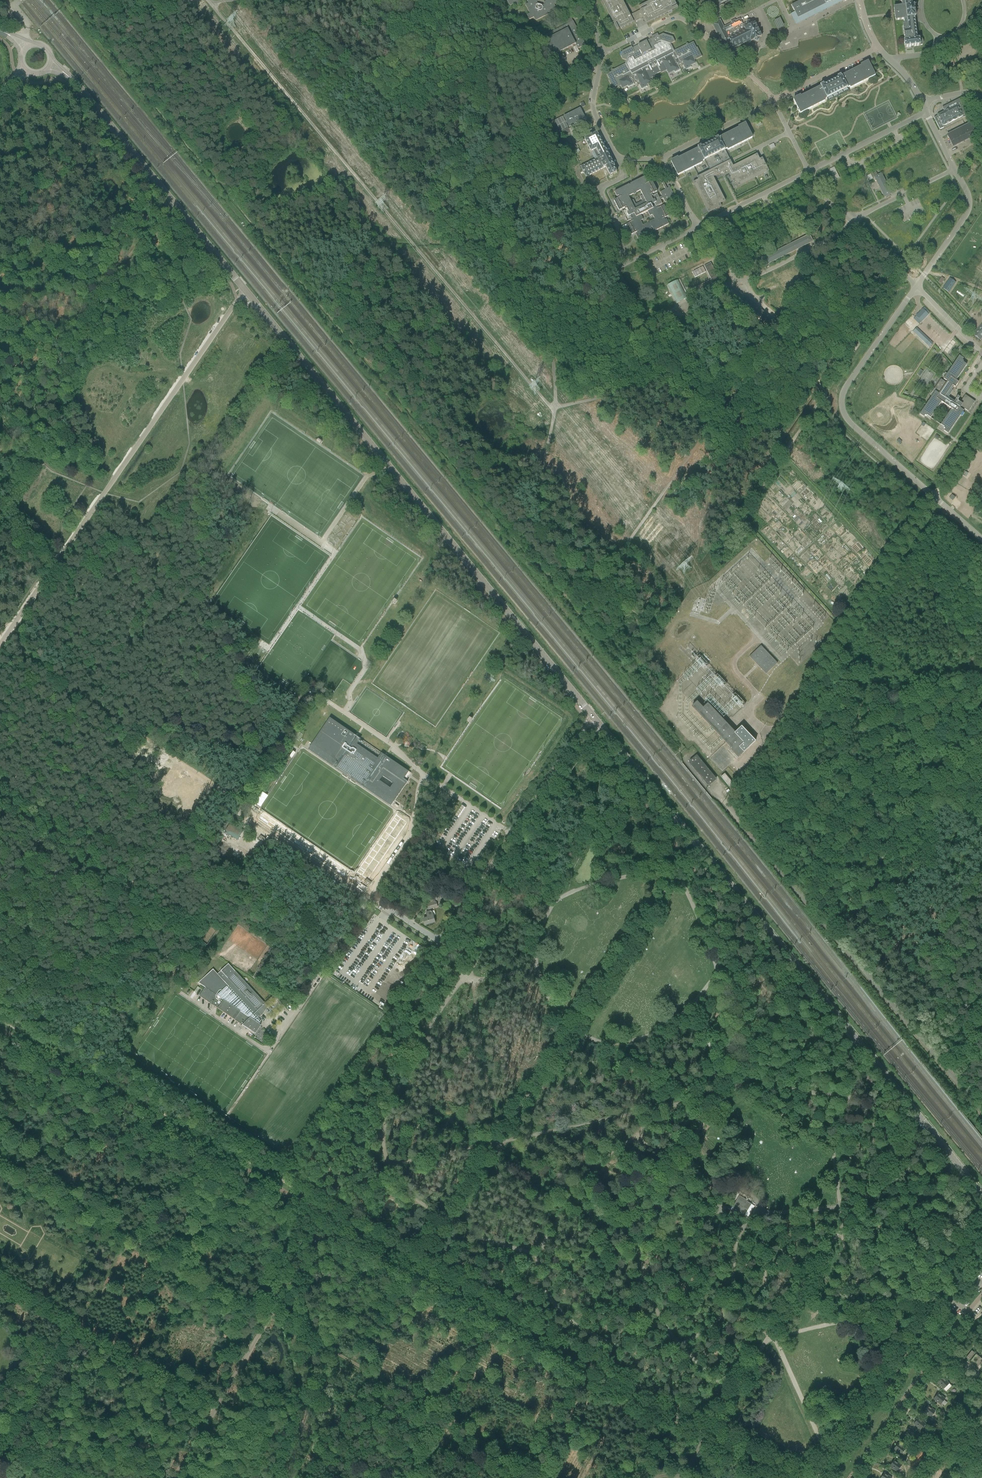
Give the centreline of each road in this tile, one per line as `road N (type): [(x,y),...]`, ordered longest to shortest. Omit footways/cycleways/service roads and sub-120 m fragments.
road 1 (tertiary): [(981,1198),(593,717)]
road 2 (tertiary): [(593,717),(246,292)]
road 3 (unclassified): [(784,1477),(351,1230)]
road 4 (unclassified): [(0,643),(246,292)]
road 5 (unclassified): [(312,1207),(0,1029)]
road 6 (unclassified): [(266,1322),(527,1469)]
road 7 (unclassified): [(430,956),(593,717)]
road 8 (tertiary): [(246,292),(73,80)]
road 9 (residential): [(981,1295),(849,1477)]
road 10 (unclassified): [(78,1331),(213,1412)]
road 11 (unclassified): [(132,1244),(266,1322)]
road 12 (unclassified): [(0,1167),(132,1244)]

